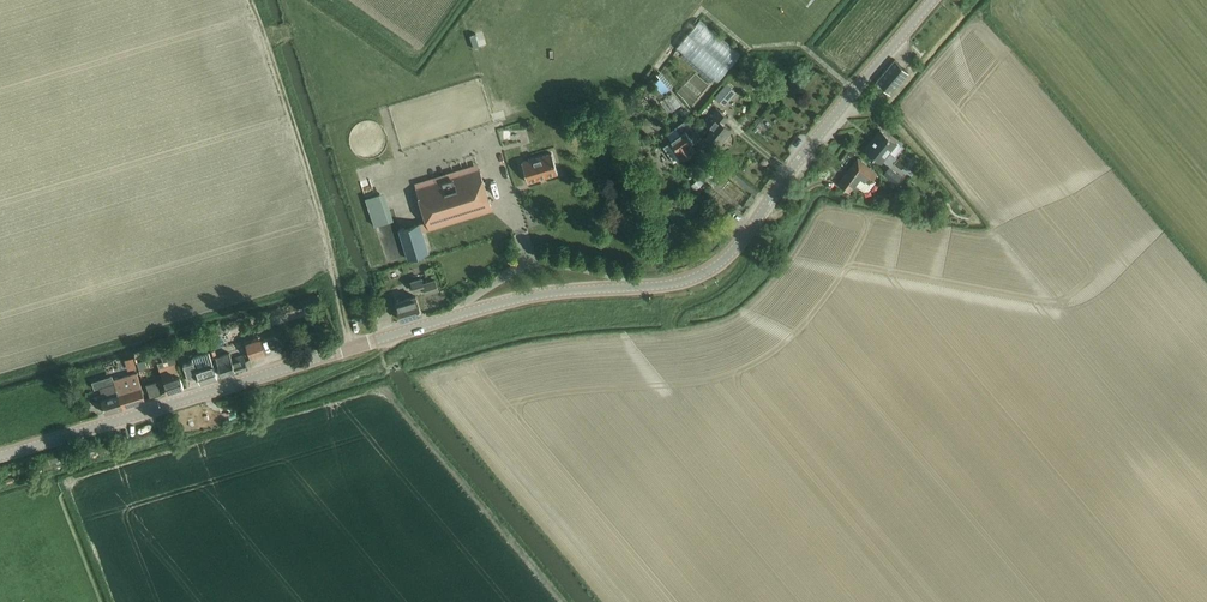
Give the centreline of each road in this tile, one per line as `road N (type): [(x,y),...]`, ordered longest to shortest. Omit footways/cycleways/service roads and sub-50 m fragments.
road 1 (secondary): [(0,451),(526,294),(700,275),(747,233),(932,0)]
road 2 (track): [(252,0),(355,346)]

